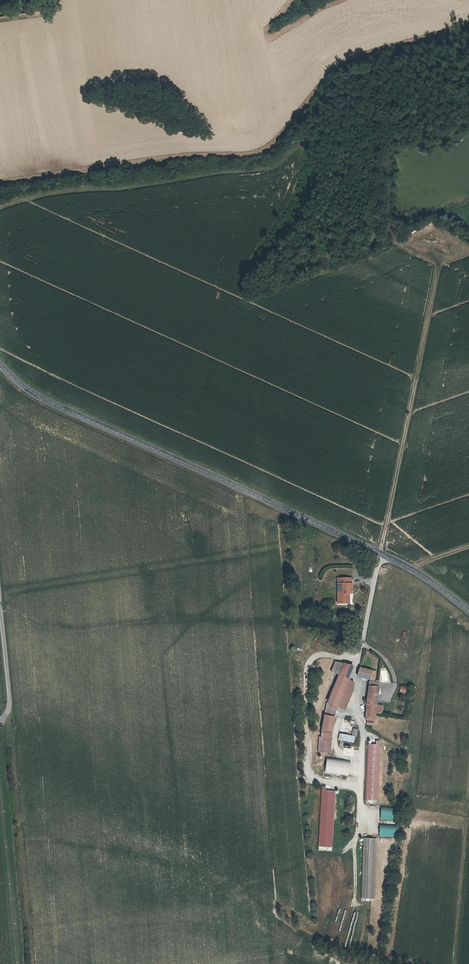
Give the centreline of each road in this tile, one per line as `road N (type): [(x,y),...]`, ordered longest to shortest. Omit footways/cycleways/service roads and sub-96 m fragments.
road 1 (tertiary): [(379,554),(54,406),(0,365)]
road 2 (track): [(379,554),(441,262),(468,255)]

